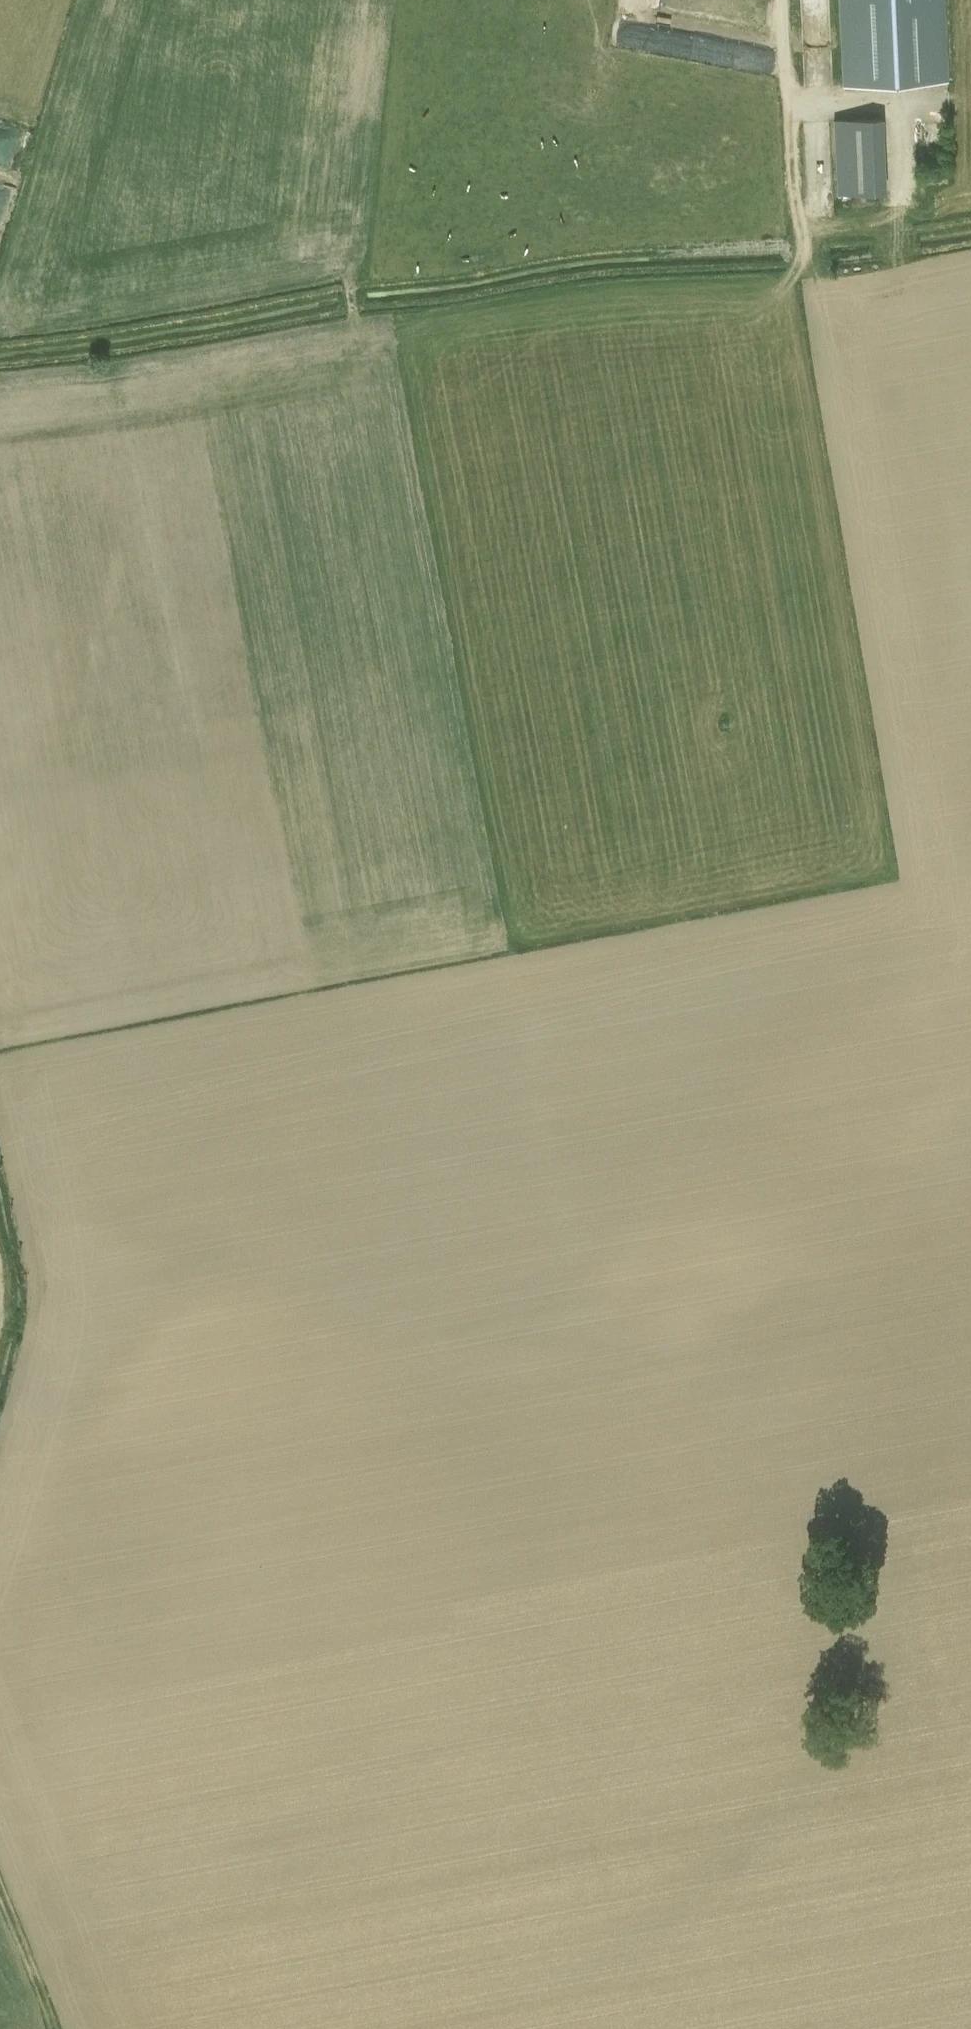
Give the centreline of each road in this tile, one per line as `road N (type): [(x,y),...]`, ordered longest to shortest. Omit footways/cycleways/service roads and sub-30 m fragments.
road 1 (track): [(786,68),(802,270)]
road 2 (track): [(0,1892),(54,2028)]

